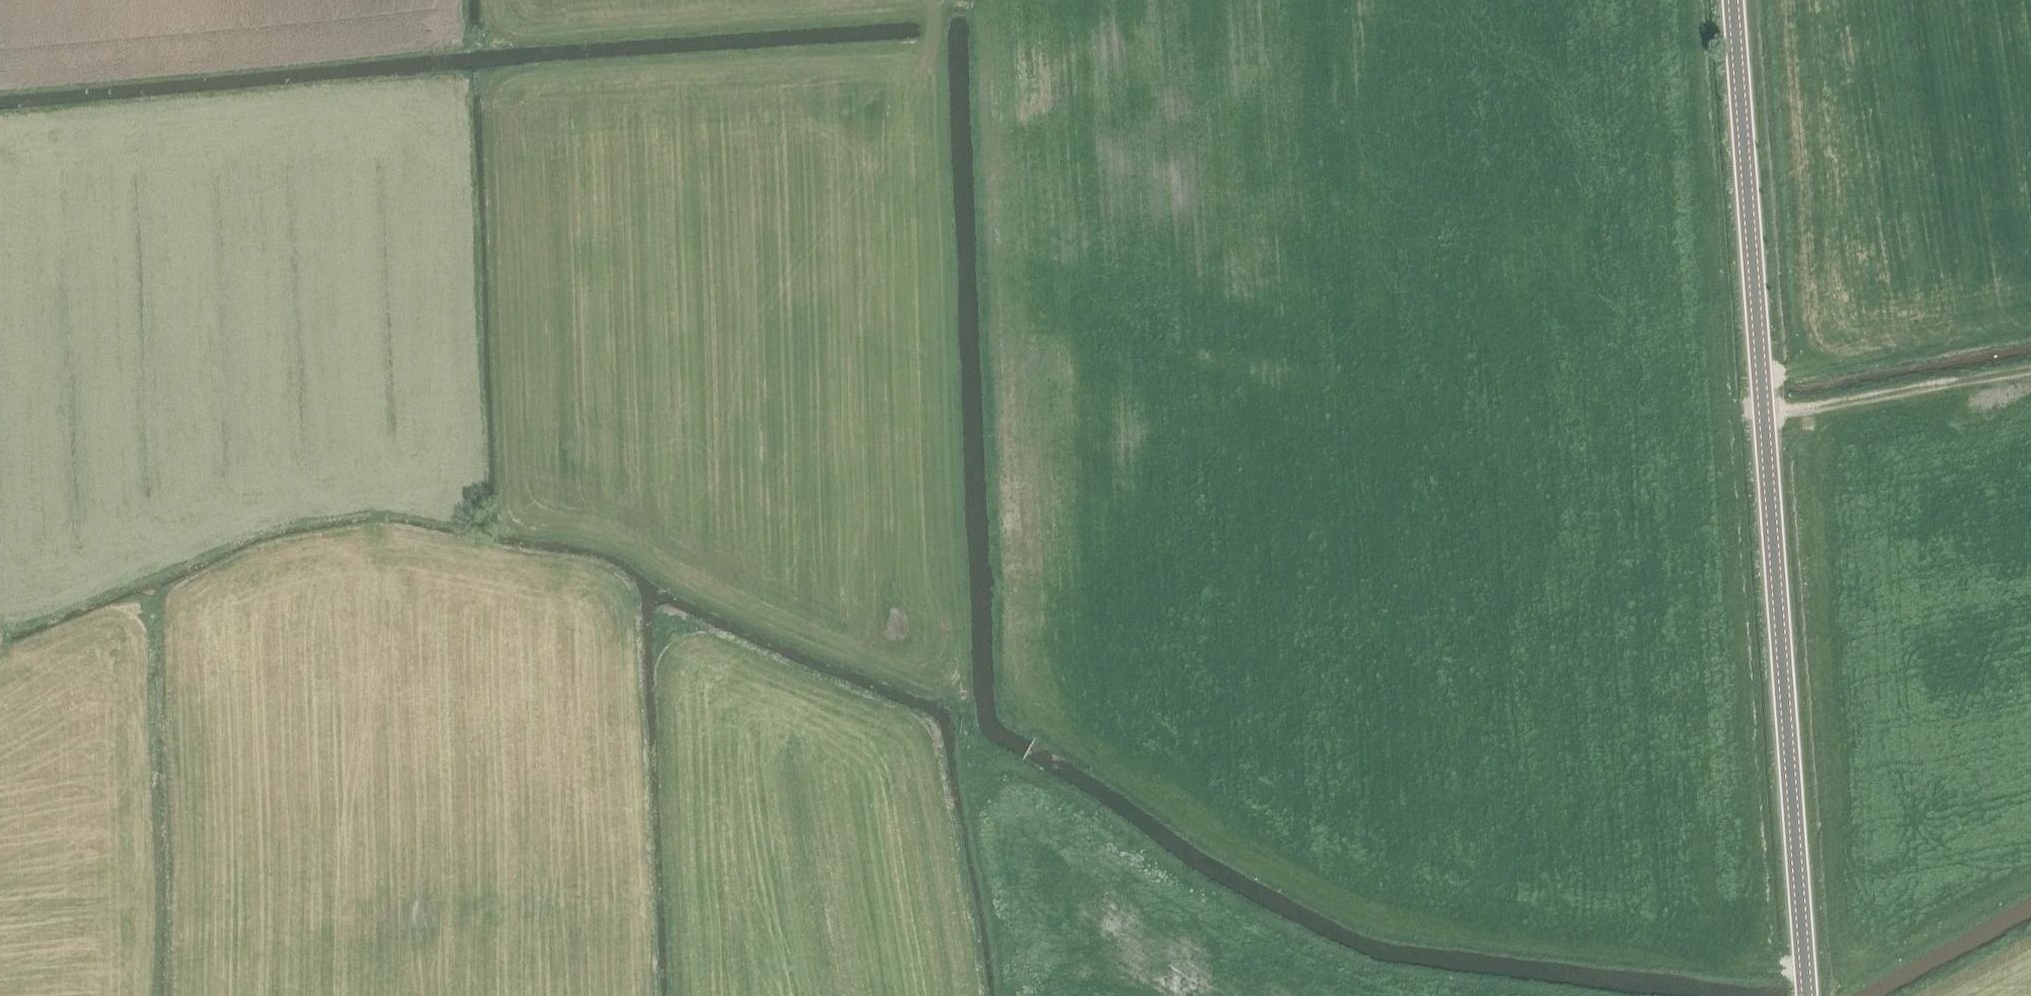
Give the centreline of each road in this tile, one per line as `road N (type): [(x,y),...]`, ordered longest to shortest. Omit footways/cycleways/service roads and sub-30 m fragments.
road 1 (tertiary): [(1808,995),(1733,0)]

